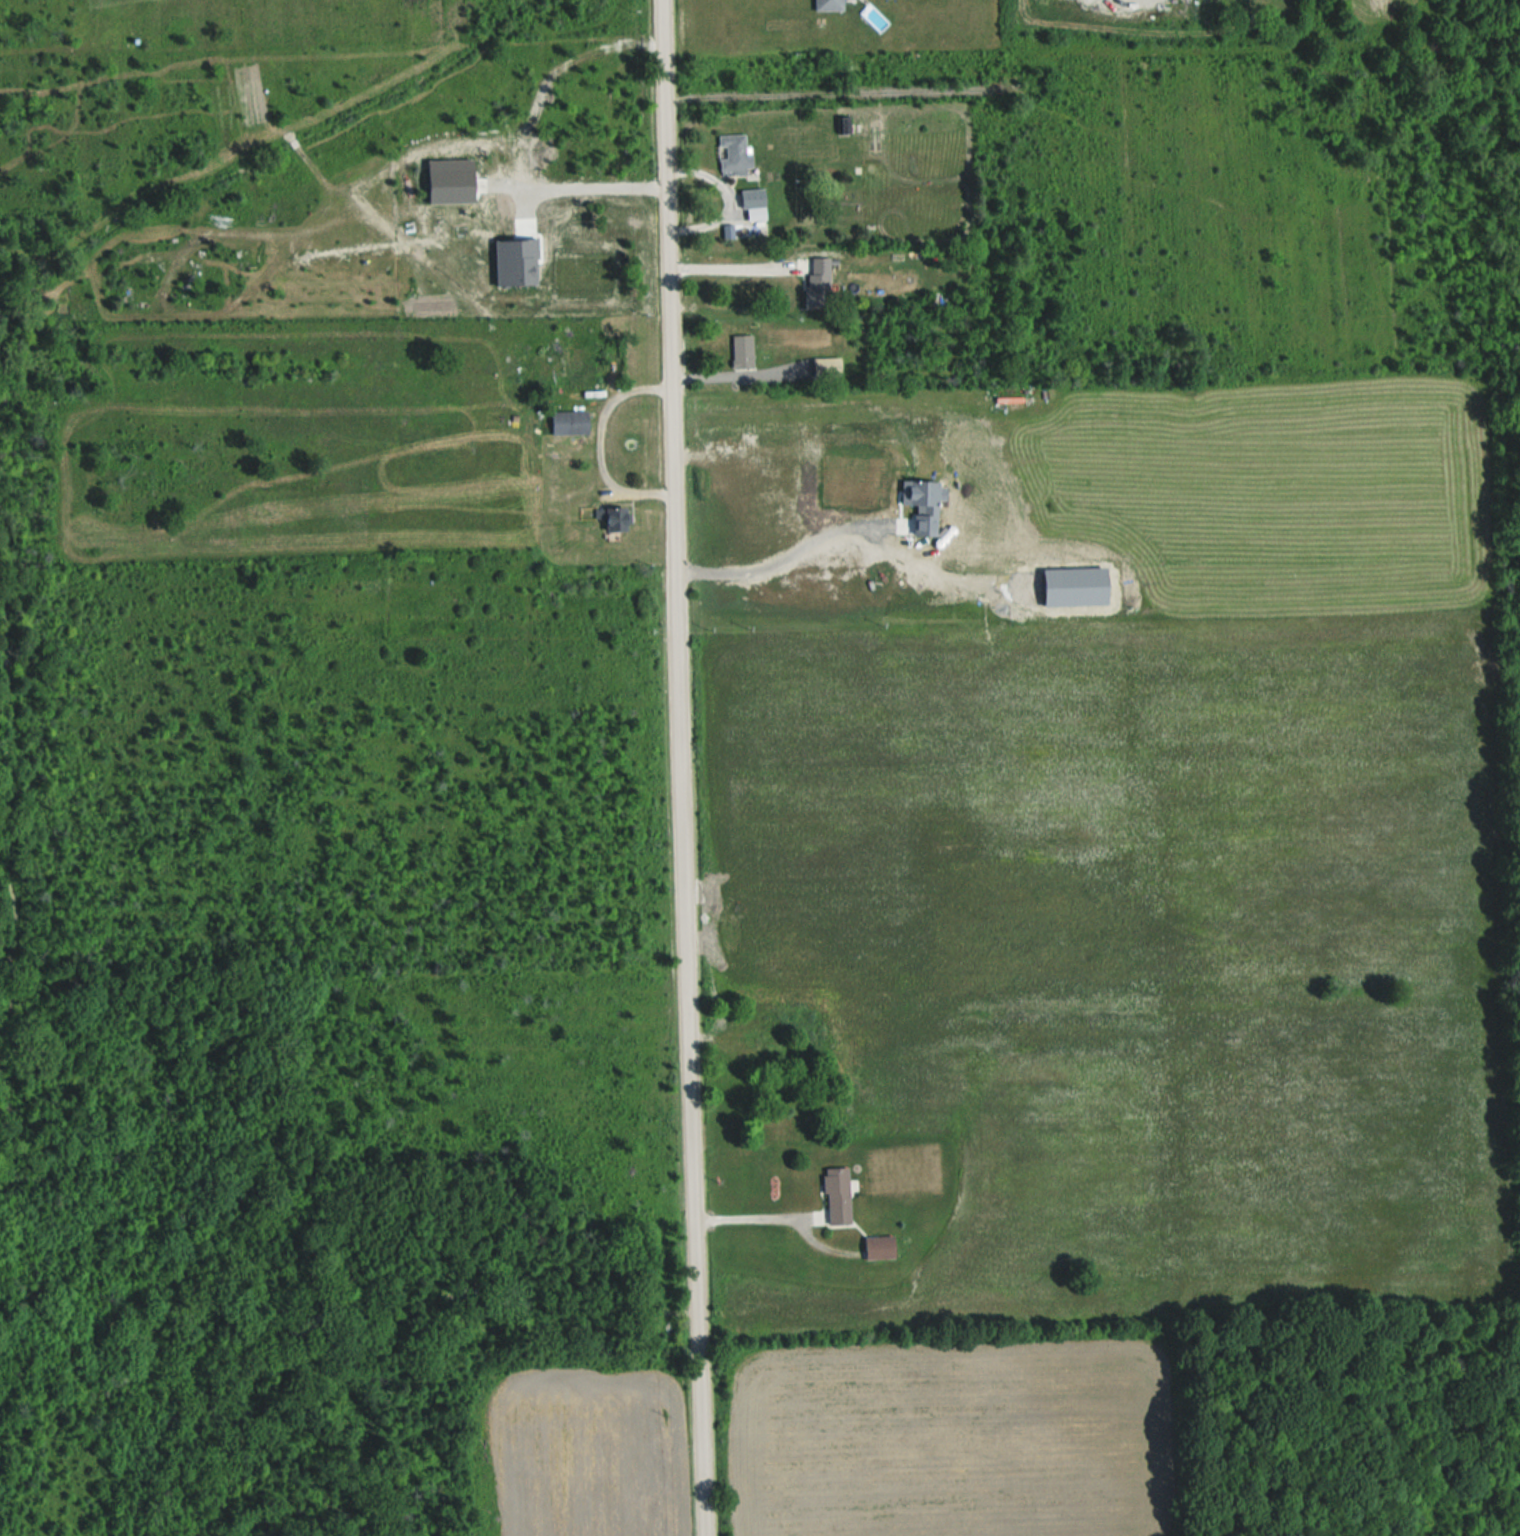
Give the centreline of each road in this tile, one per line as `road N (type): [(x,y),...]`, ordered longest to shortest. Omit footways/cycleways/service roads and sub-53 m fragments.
road 1 (residential): [(663,0),(702,1535)]

